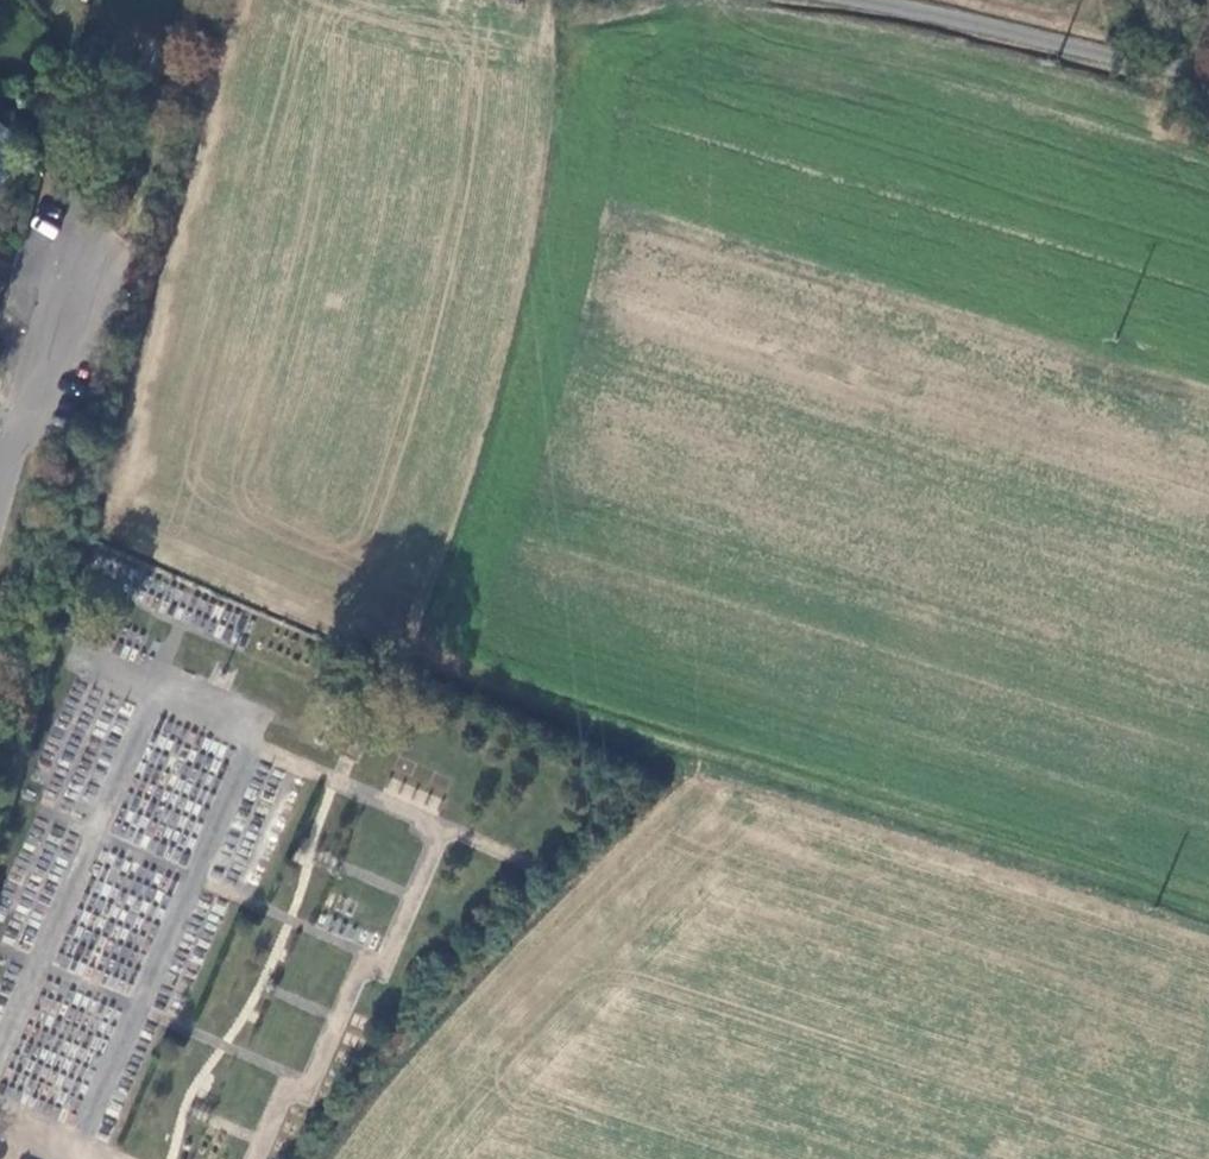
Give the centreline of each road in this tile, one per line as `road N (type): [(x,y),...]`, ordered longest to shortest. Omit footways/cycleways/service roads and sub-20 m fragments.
road 1 (unclassified): [(863,0),(1208,77)]
road 2 (residential): [(0,501),(76,282),(121,233)]

